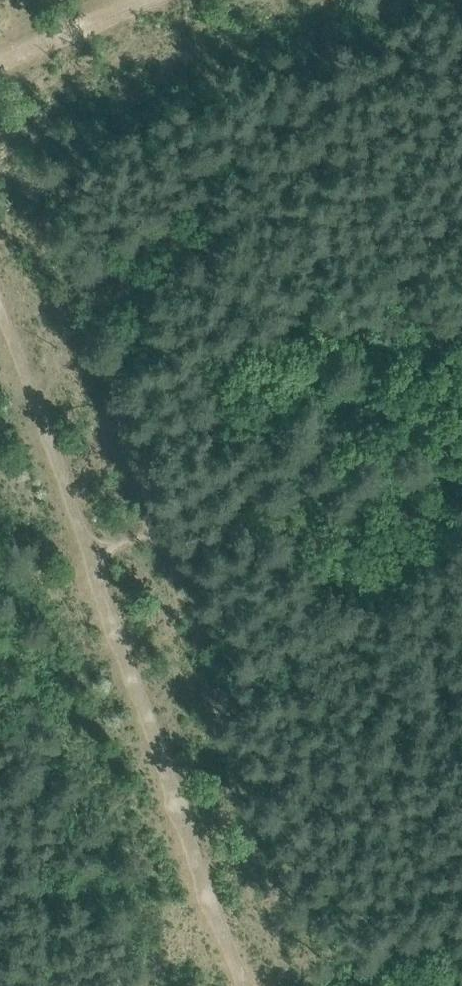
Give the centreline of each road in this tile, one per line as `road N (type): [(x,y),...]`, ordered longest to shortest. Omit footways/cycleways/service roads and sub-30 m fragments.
road 1 (track): [(85,540),(243,985)]
road 2 (track): [(85,540),(0,306)]
road 3 (track): [(0,63),(150,0)]

